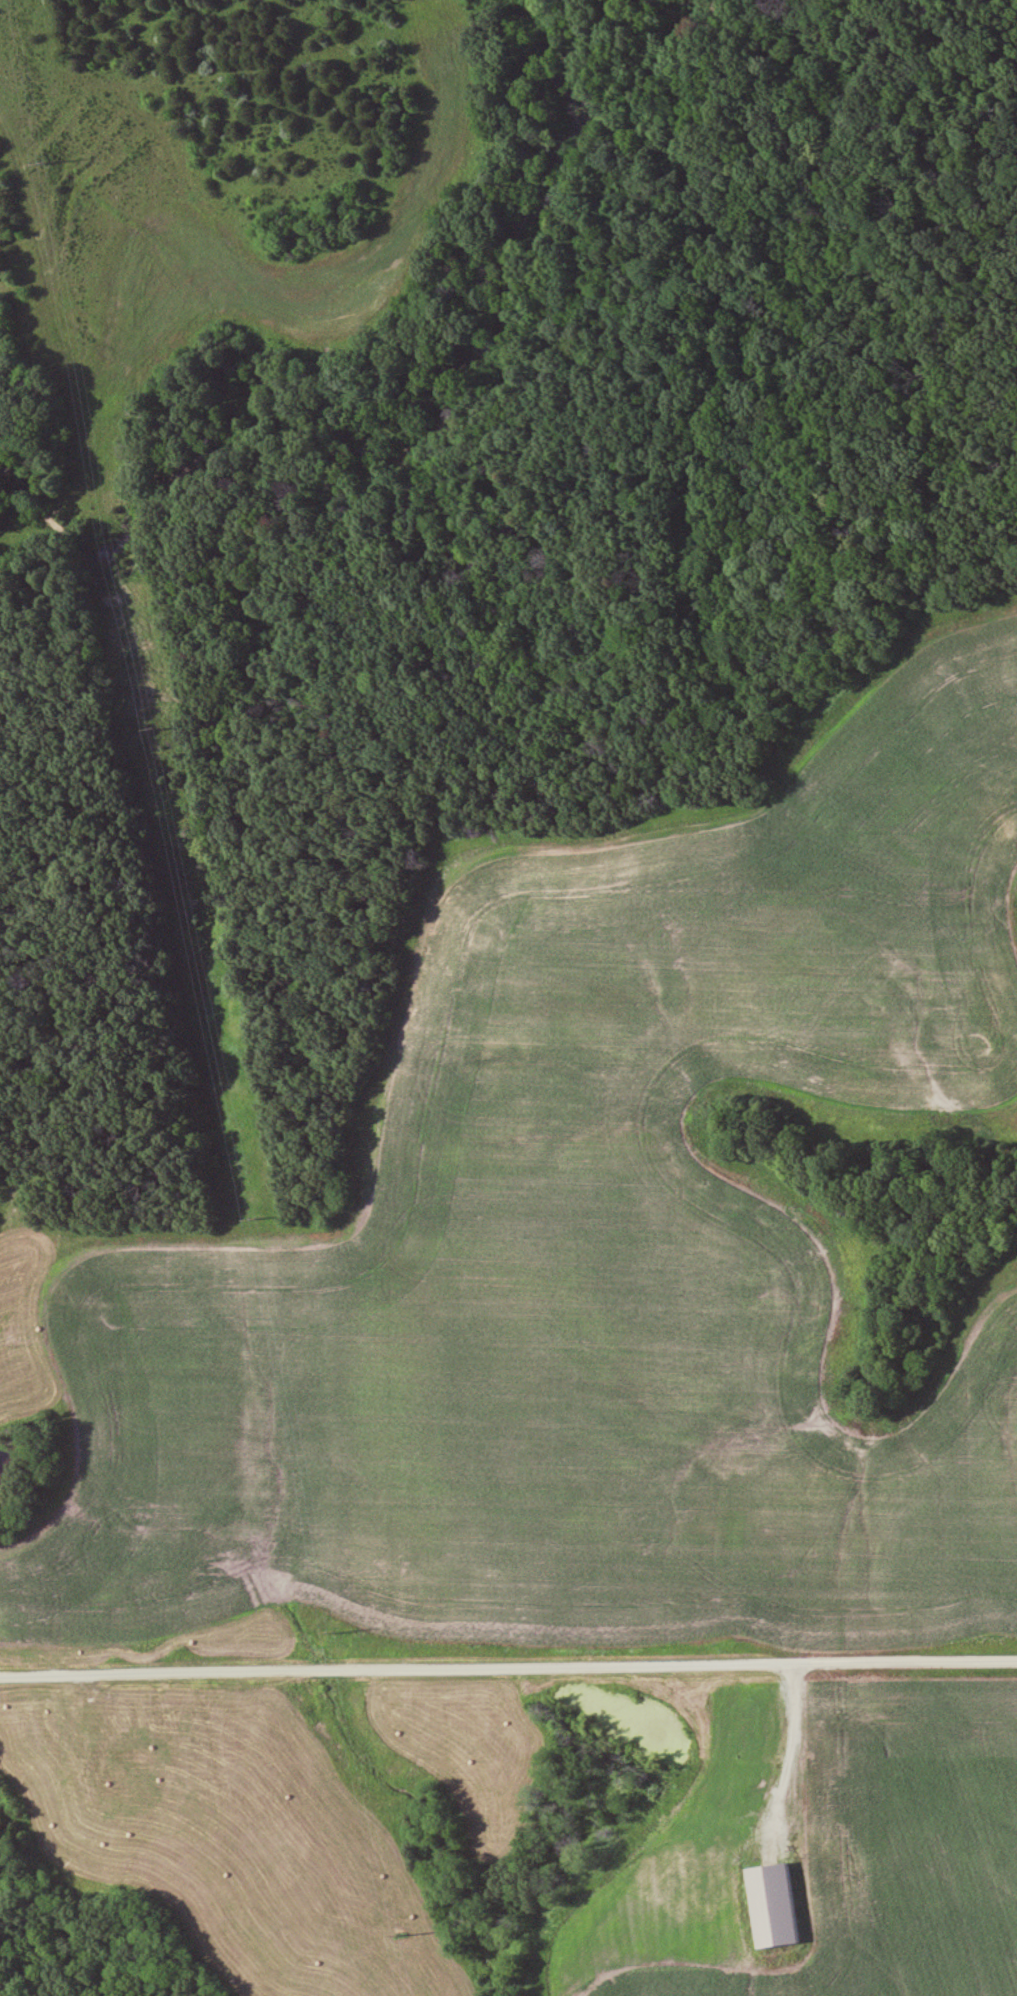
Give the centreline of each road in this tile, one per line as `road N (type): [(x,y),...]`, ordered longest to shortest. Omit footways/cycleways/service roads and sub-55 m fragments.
road 1 (residential): [(0,1680),(1016,1666)]

